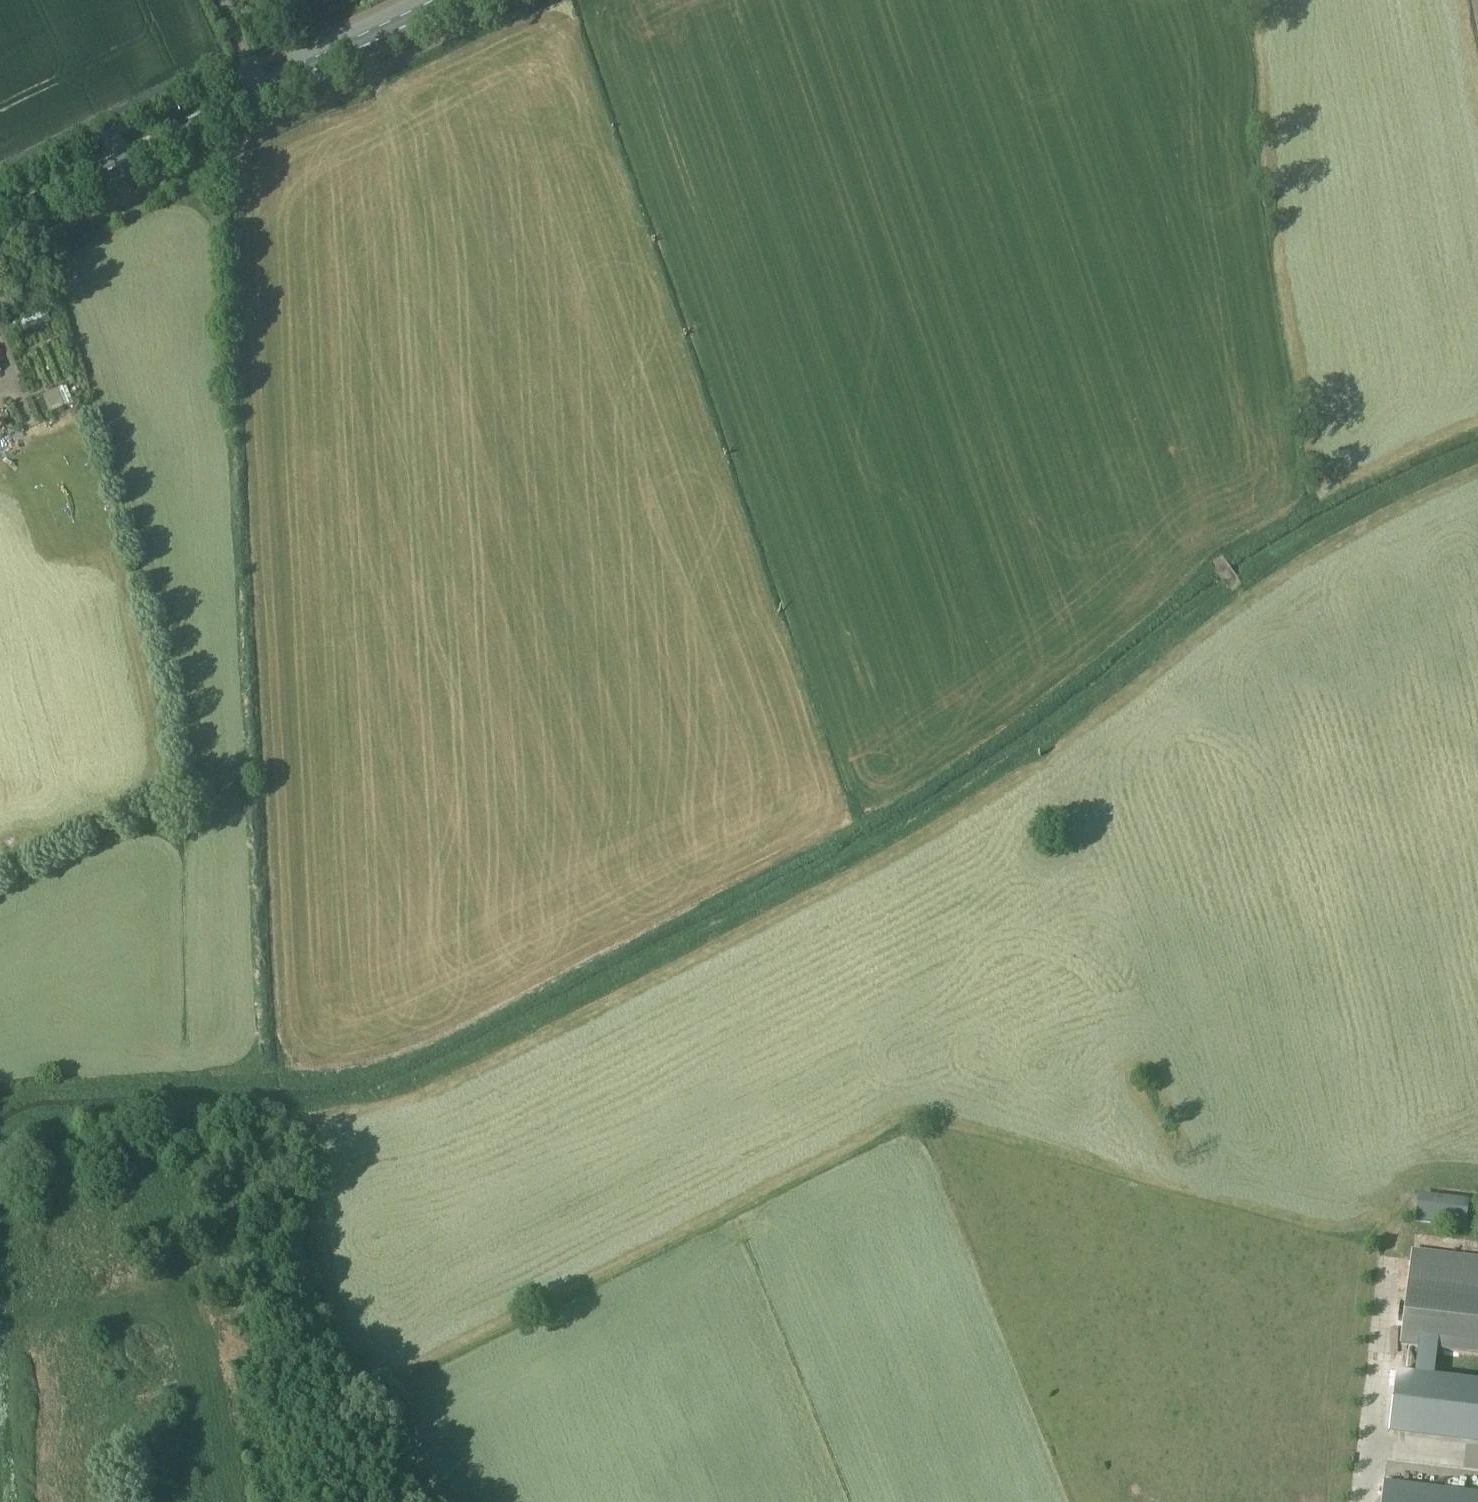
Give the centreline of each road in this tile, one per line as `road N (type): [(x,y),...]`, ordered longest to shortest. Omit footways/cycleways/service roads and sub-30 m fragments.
road 1 (secondary): [(0,212),(445,0)]
road 2 (track): [(0,1313),(7,1501)]

